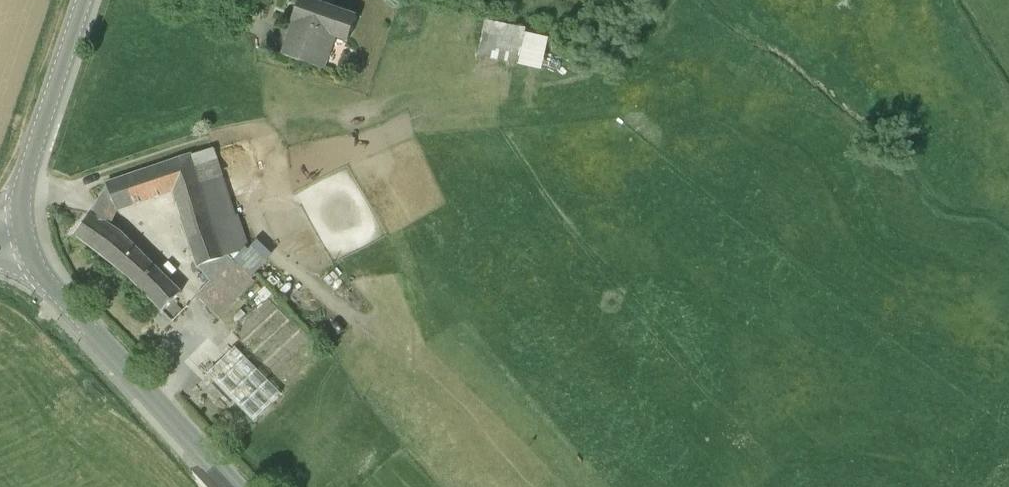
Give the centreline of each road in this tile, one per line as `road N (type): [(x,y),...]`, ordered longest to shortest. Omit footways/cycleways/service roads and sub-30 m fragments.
road 1 (tertiary): [(24,233),(45,281),(235,486)]
road 2 (tertiary): [(24,233),(23,188),(83,0)]

